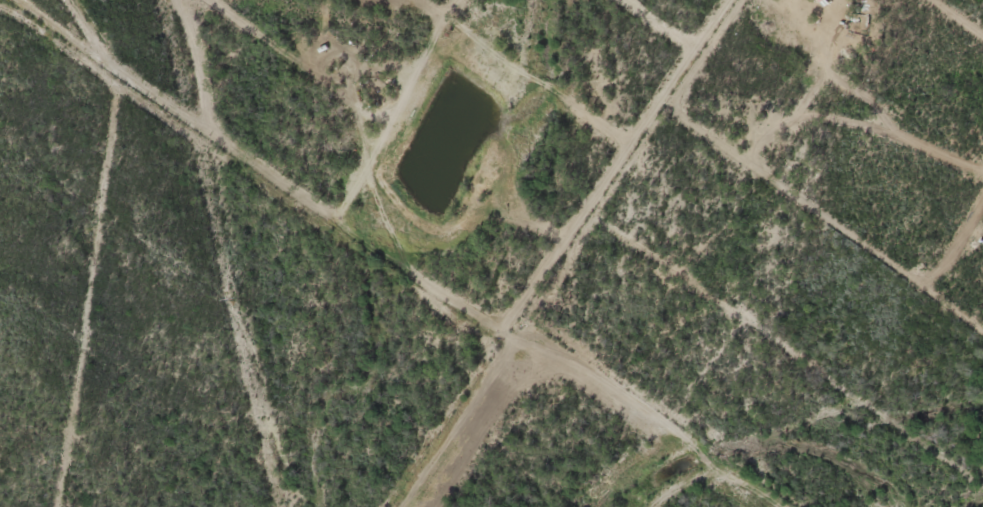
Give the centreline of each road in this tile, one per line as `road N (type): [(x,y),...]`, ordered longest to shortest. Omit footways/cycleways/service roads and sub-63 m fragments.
road 1 (residential): [(288,416),(372,400),(647,400),(777,297),(907,327),(961,317),(982,304)]
road 2 (residential): [(460,0),(345,220),(306,325),(287,408),(294,506)]
road 3 (residential): [(961,317),(942,218),(900,111),(843,52),(759,0)]

